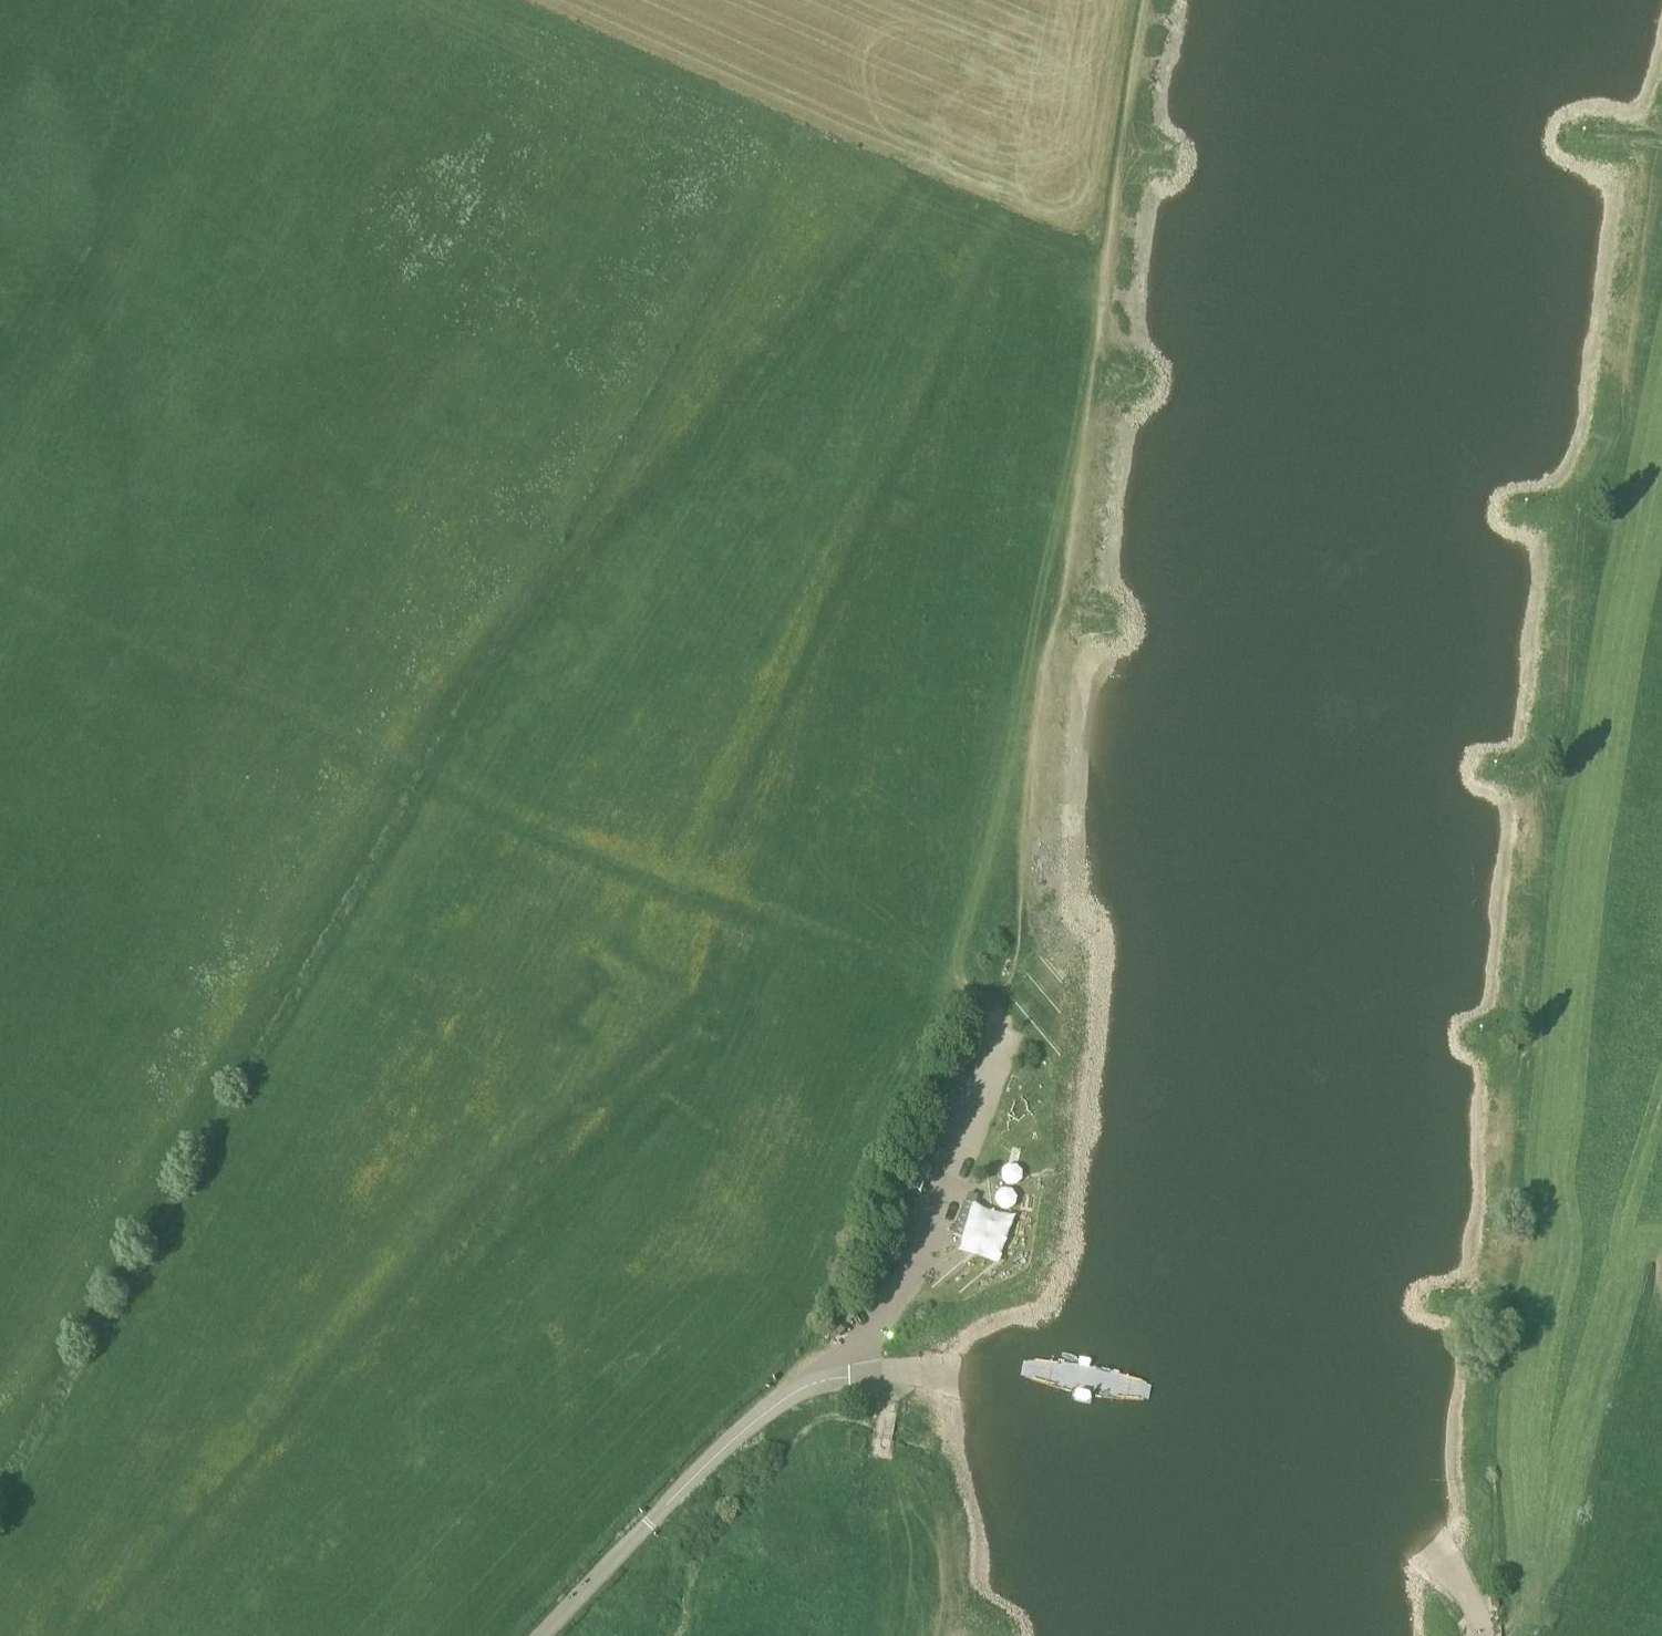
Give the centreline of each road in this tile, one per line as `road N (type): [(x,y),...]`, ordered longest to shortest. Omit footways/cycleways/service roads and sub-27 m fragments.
road 1 (tertiary): [(938,1376),(831,1383),(769,1413),(719,1455),(553,1635)]

